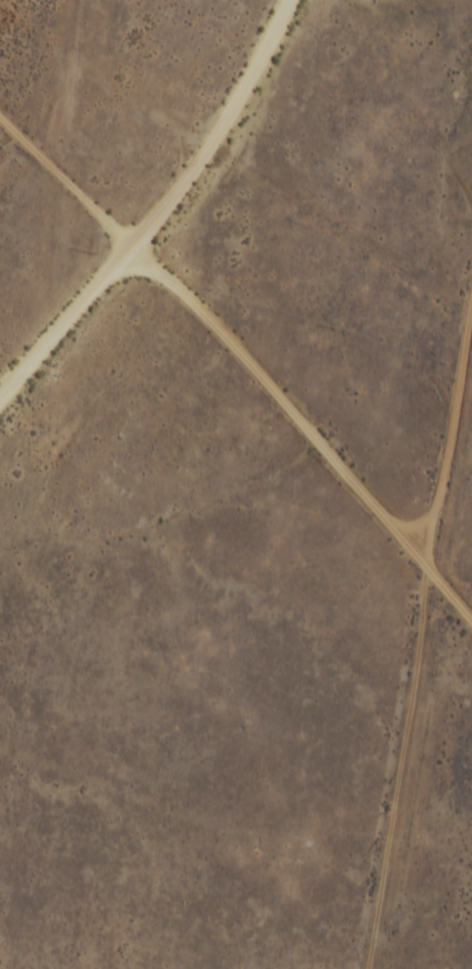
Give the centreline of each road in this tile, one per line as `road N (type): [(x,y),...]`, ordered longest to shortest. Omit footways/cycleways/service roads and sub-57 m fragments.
road 1 (residential): [(334,968),(471,169)]
road 2 (residential): [(471,601),(406,525),(369,466),(125,248),(0,109)]
road 3 (residential): [(0,392),(125,248),(141,184),(268,0)]

